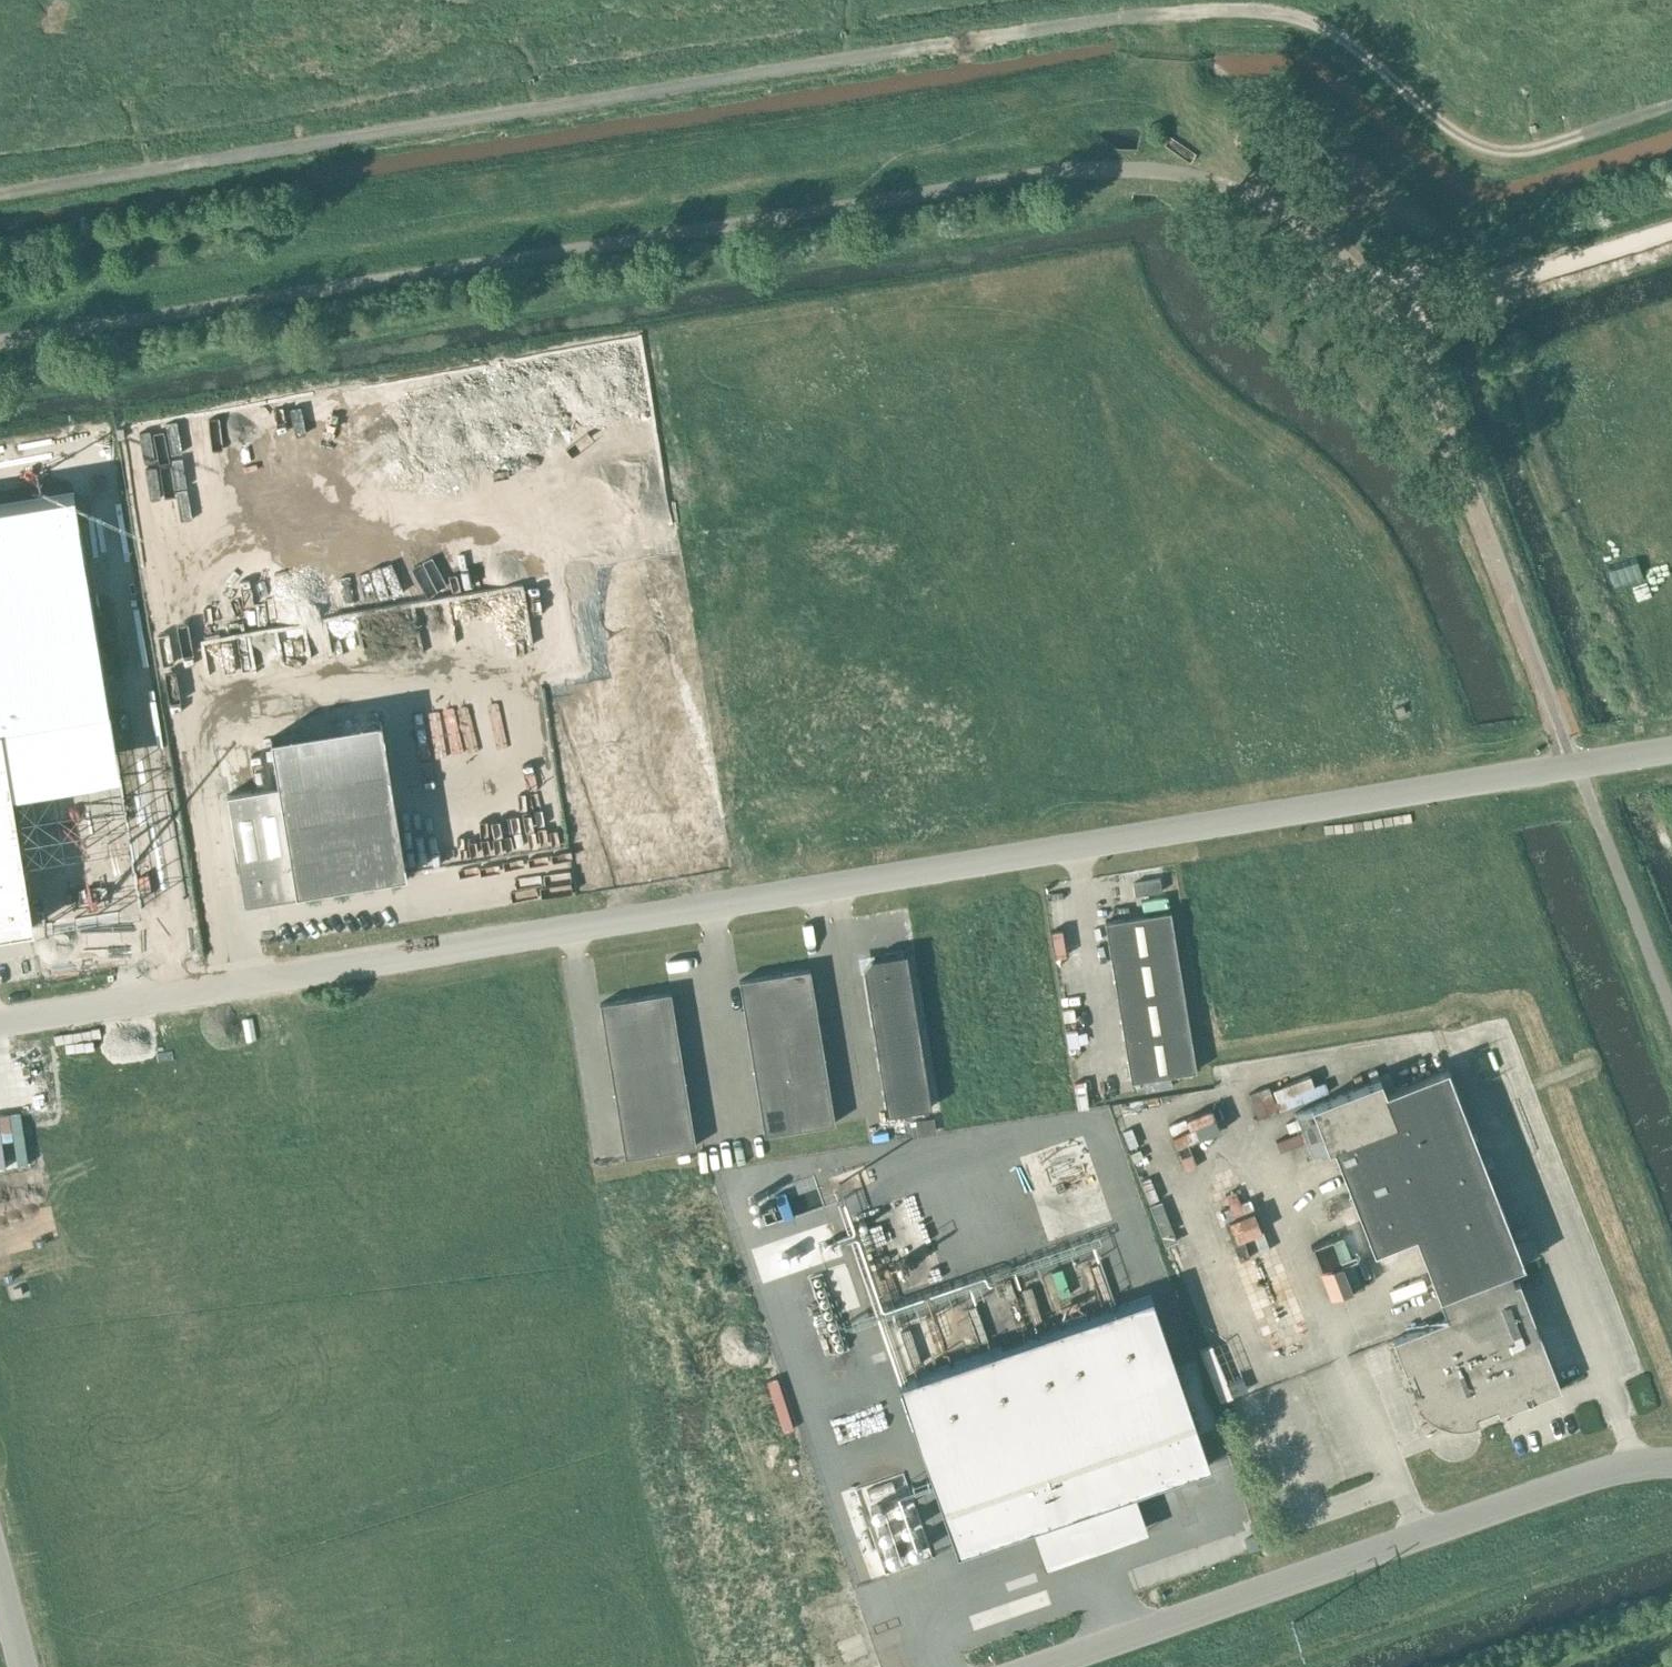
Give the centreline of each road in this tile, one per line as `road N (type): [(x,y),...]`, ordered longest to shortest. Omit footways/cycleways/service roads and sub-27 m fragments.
road 1 (track): [(1671,106),(1550,147),(1477,148),(1324,23),(1206,5),(1067,13),(901,50),(0,188)]
road 2 (unclassified): [(1671,752),(0,1026)]
road 3 (unclassified): [(1044,1666),(1608,1473),(1671,1464)]

